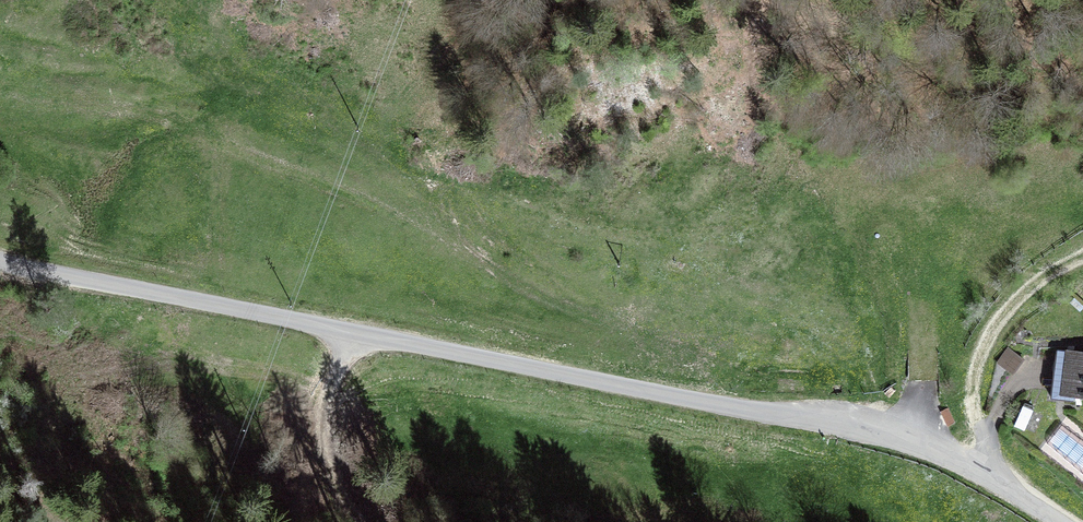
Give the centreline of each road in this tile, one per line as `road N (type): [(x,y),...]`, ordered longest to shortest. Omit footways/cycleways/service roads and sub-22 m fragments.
road 1 (unclassified): [(0,266),(353,345),(882,439),(984,474)]
road 2 (track): [(984,474),(973,399),(988,341),(1039,286),(1082,265)]
road 3 (track): [(353,345),(321,431),(331,482),(361,521)]

